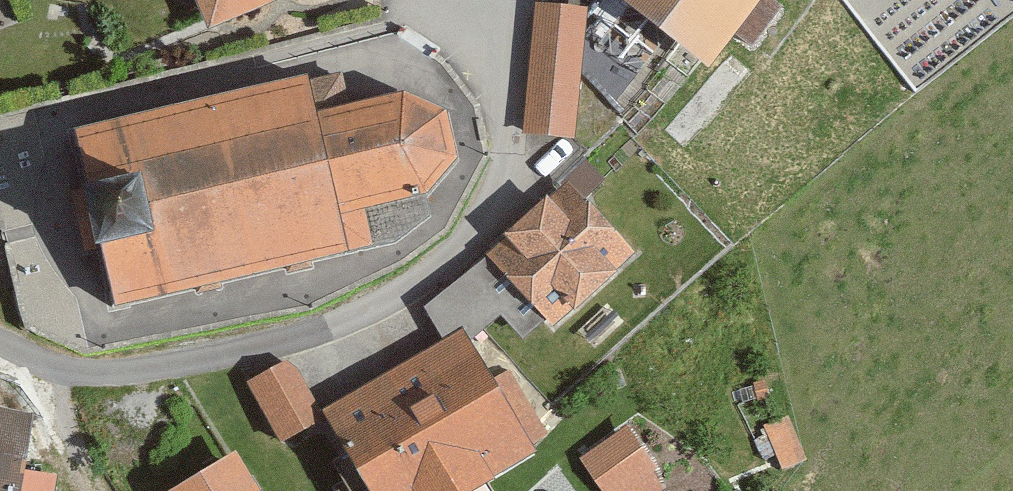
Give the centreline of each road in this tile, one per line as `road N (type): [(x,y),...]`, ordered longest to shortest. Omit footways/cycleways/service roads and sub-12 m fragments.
road 1 (residential): [(504,0),(508,137),(499,213),(446,278),(326,335),(150,378),(50,372),(0,349)]

